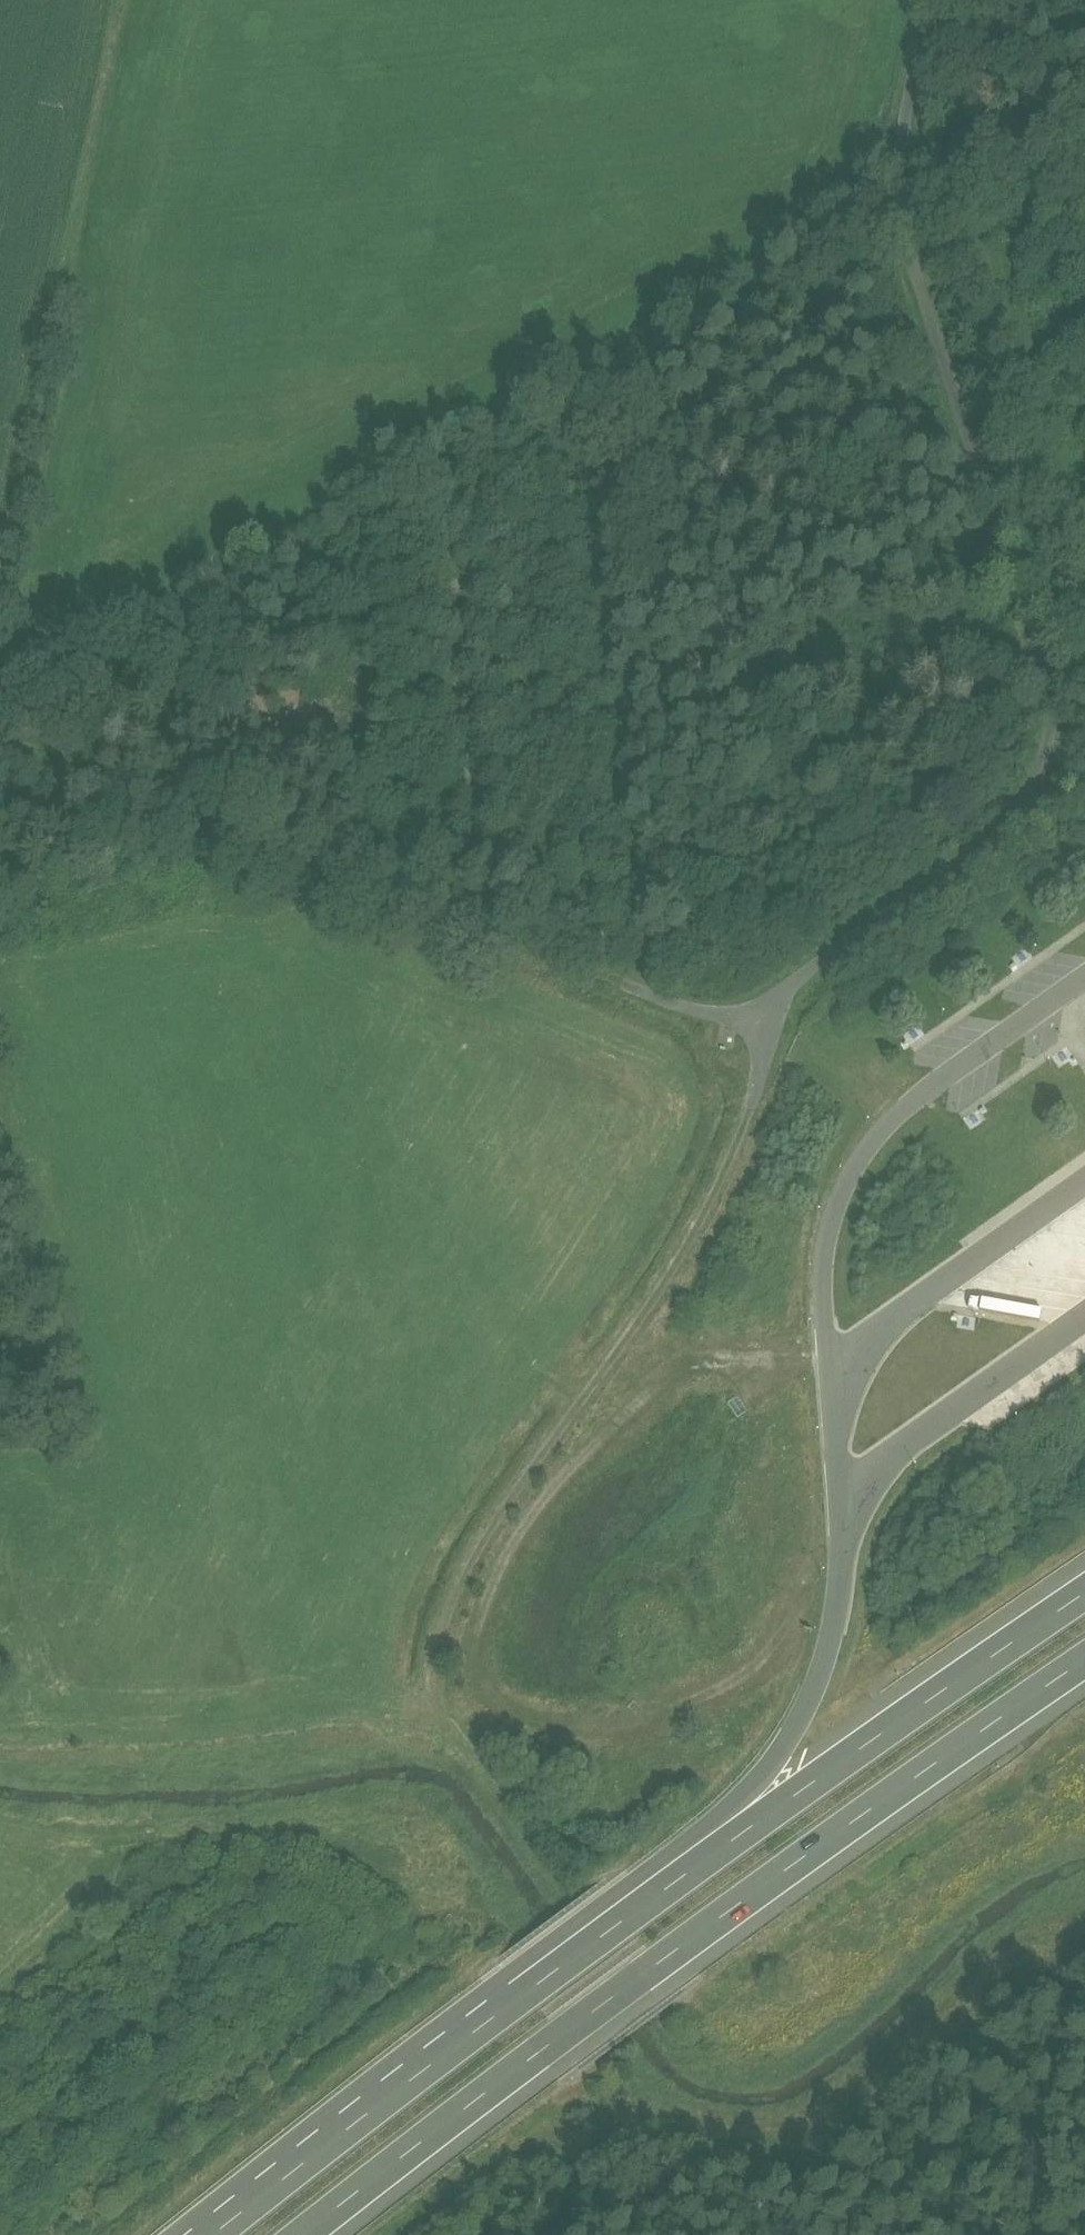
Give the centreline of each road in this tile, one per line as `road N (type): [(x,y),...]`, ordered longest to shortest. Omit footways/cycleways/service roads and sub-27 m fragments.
road 1 (unclassified): [(937,0),(905,154),(907,256),(1039,667),(1039,777),(990,848),(802,989),(767,1027)]
road 2 (motorway): [(1084,1598),(525,1993),(220,2234)]
road 3 (motorway): [(314,2234),(659,1968),(1084,1666)]
road 4 (track): [(546,1846),(466,1752),(444,1709),(439,1673),(452,1614),(499,1526),(706,1226),(759,1099)]
road 5 (unclassified): [(767,1027),(675,1008),(0,742)]

